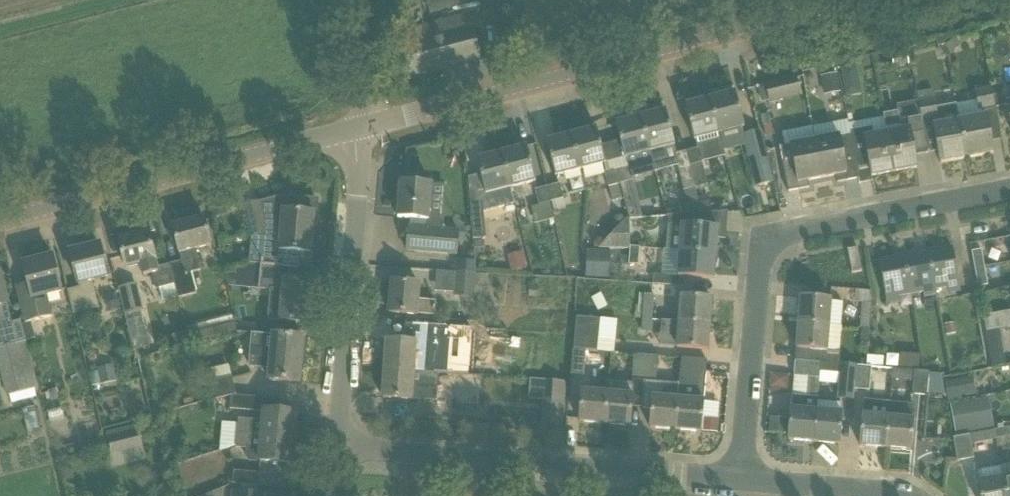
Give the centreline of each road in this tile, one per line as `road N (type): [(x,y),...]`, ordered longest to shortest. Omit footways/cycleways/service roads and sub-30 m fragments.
road 1 (residential): [(747,484),(764,257),(774,244),(788,234),(1009,191)]
road 2 (tertiary): [(363,129),(826,5)]
road 3 (residential): [(747,484),(338,451)]
road 4 (tertiary): [(0,222),(363,129)]
road 5 (tertiary): [(338,451),(363,129)]
road 6 (residential): [(907,495),(747,484)]
road 7 (unclassified): [(363,129),(356,0)]

